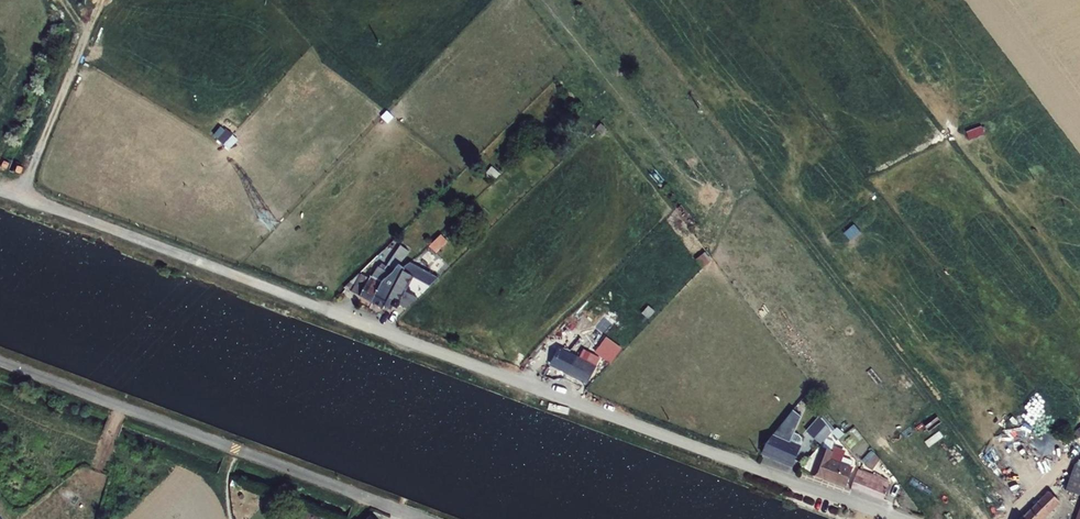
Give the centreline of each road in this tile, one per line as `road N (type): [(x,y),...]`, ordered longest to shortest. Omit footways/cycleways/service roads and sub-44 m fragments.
road 1 (track): [(67,5),(85,35),(20,198)]

